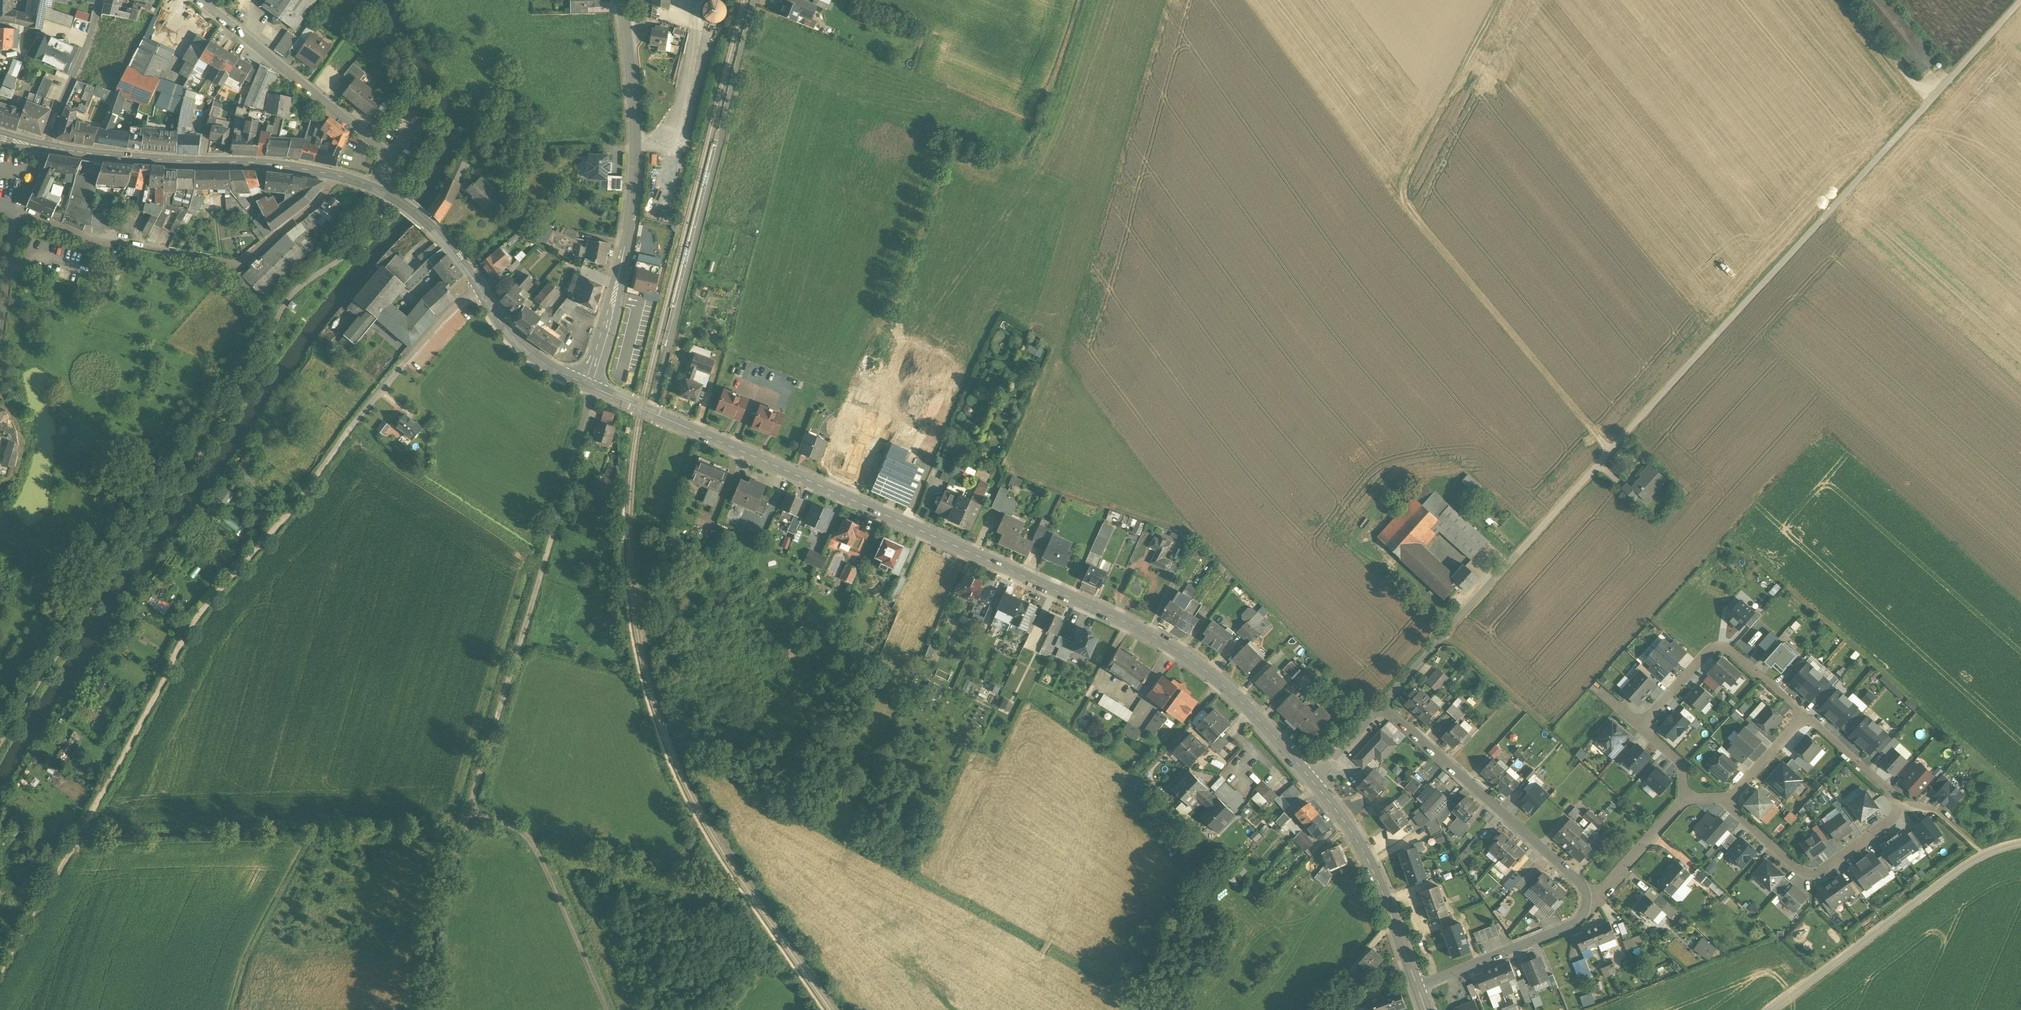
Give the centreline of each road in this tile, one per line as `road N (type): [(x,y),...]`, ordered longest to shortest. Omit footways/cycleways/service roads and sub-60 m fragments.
road 1 (secondary): [(1312,781),(1242,702),(1145,633),(653,413)]
road 2 (track): [(0,756),(138,533),(266,355),(286,301),(346,256),(393,198)]
road 3 (track): [(0,987),(197,614),(354,424)]
road 4 (track): [(432,1009),(448,895),(593,388)]
road 5 (track): [(1611,452),(2020,0)]
road 6 (track): [(1611,452),(1404,201),(1511,0)]
road 7 (residential): [(653,413),(753,5)]
road 8 (tertiary): [(593,388),(633,195),(634,105),(621,0)]
road 9 (secondary): [(379,190),(303,169),(47,147)]
road 10 (residential): [(1687,798),(1677,759),(1642,728),(1714,648),(1807,716)]
road 11 (residential): [(1726,803),(1801,867),(1820,867),(1898,810),(1840,746)]
road 12 (unclassified): [(1772,1009),(1983,855),(2020,844)]
road 13 (residential): [(1381,705),(1597,900)]
road 14 (track): [(607,1009),(533,843),(470,810)]
road 15 (secondary): [(1416,985),(1374,876),(1312,781)]
road 16 (residential): [(1416,985),(1576,922),(1597,900)]
road 17 (residential): [(354,424),(444,318),(479,290)]
road 18 (residential): [(47,147),(100,0)]
road 19 (secondary): [(593,388),(517,342),(479,290)]
road 20 (track): [(1554,731),(1445,634)]
road 21 (secondary): [(479,290),(436,228),(379,190)]
road 22 (residential): [(1597,900),(1687,798)]

